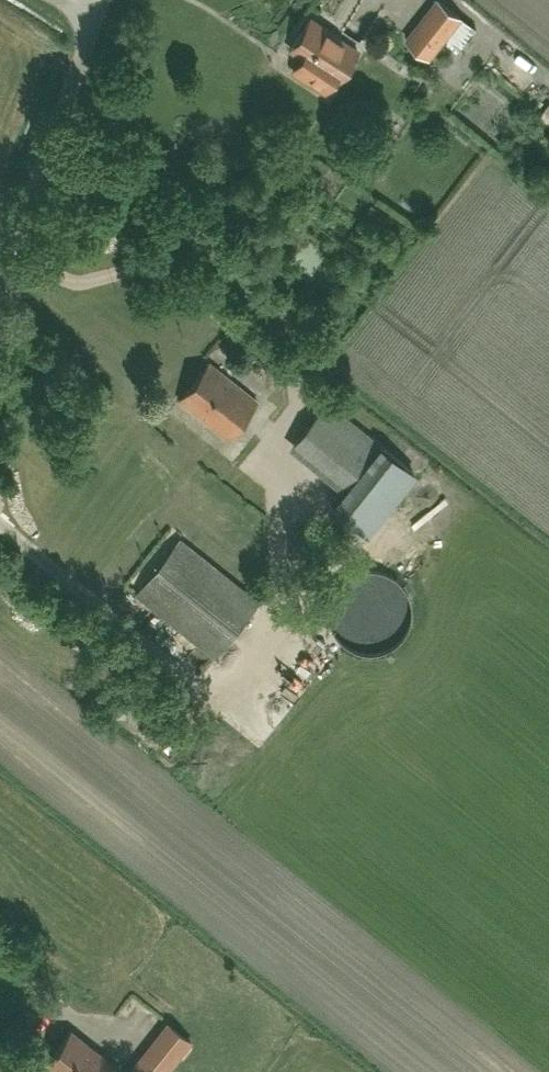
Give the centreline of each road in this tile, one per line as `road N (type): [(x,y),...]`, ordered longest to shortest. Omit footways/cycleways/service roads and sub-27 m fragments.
road 1 (unclassified): [(0,280),(94,16)]

